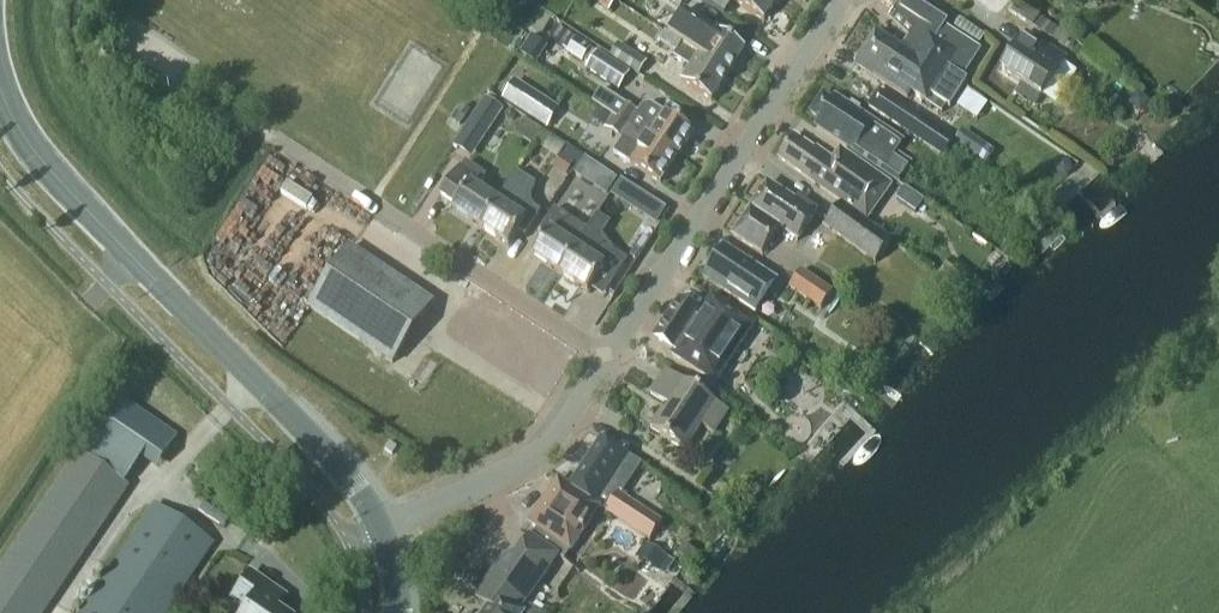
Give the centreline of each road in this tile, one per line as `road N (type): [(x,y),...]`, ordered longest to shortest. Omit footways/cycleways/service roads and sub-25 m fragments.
road 1 (primary): [(0,90),(54,175),(329,456),(381,529)]
road 2 (residential): [(606,356),(838,0)]
road 3 (residential): [(606,356),(273,138)]
road 4 (residential): [(381,529),(519,464),(563,425),(606,356)]

